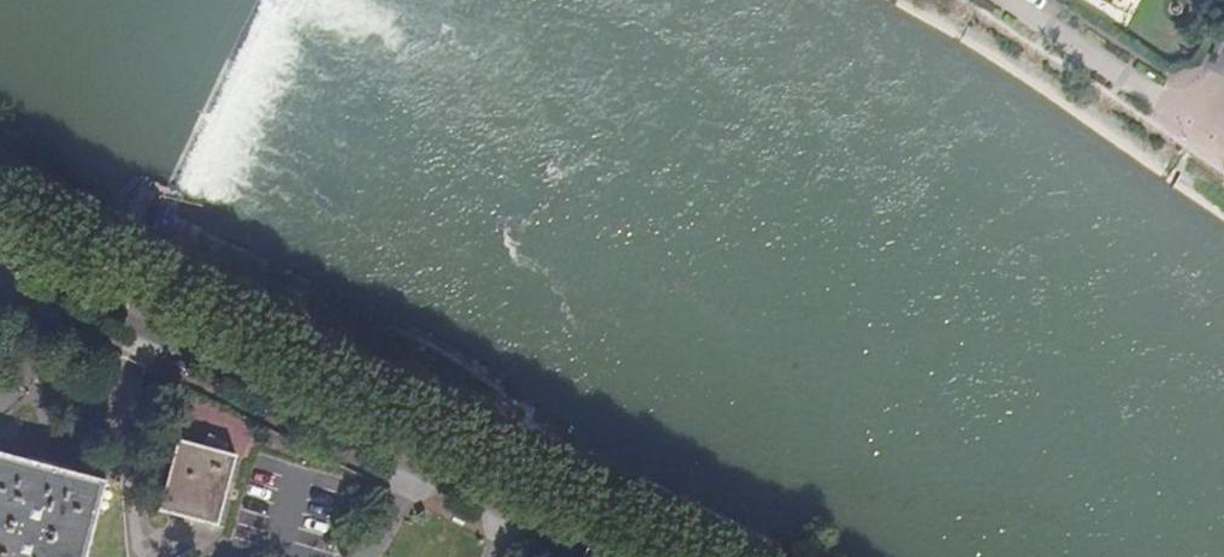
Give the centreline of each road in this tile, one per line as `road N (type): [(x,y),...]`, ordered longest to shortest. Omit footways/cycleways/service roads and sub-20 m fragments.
road 1 (tertiary): [(625,556),(0,245)]
road 2 (residential): [(1000,0),(1195,128)]

